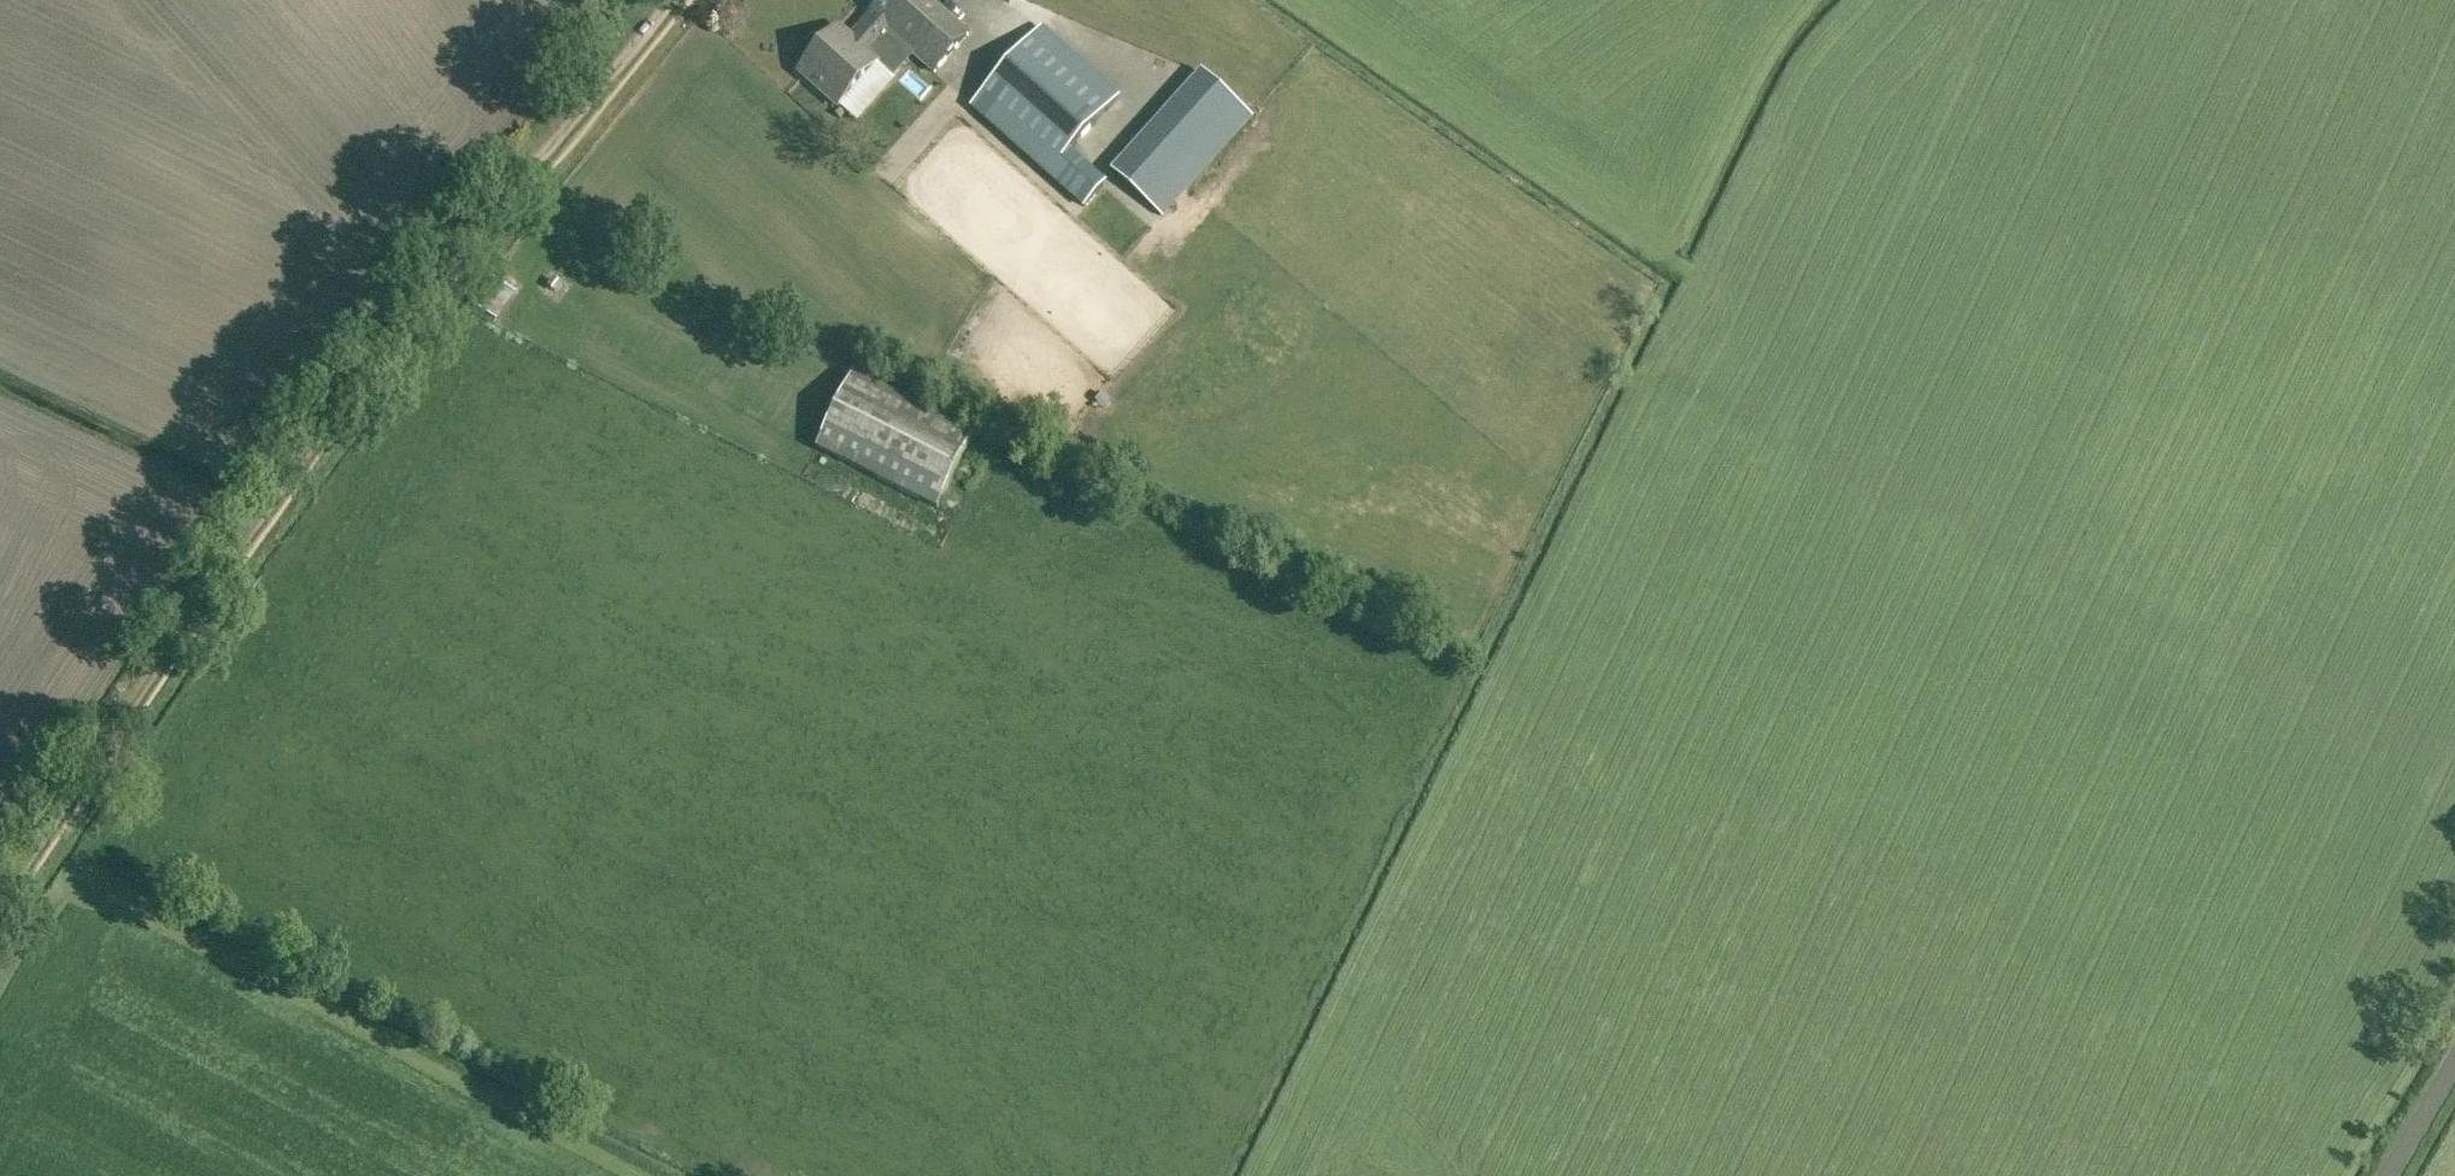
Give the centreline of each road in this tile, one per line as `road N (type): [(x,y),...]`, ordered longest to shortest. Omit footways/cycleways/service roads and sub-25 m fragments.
road 1 (track): [(0,885),(197,566),(666,0)]
road 2 (unclassified): [(2454,1058),(2388,1175)]

